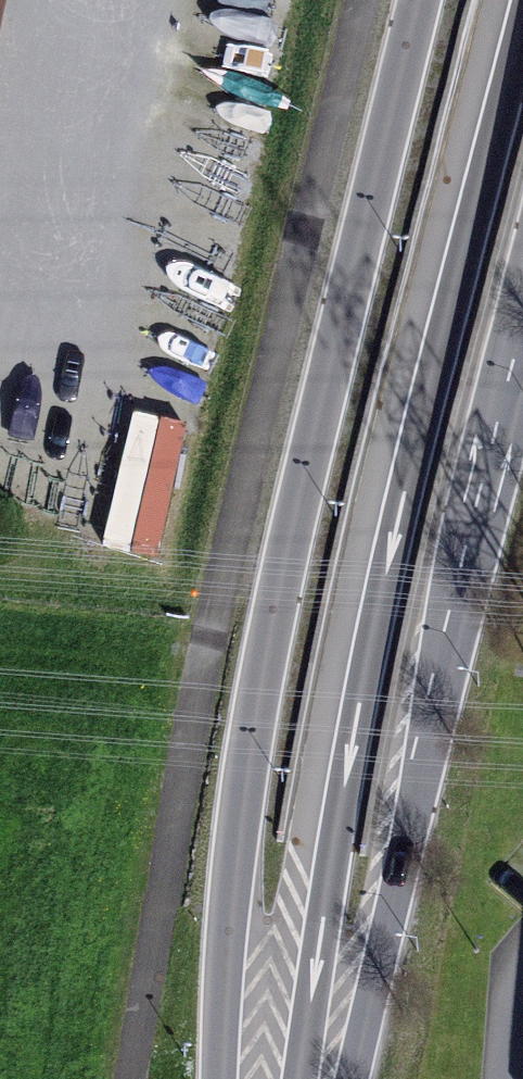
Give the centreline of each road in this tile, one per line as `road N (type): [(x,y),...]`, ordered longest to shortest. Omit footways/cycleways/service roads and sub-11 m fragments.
road 1 (motorway): [(515,0),(374,572),(326,804),(287,1078)]
road 2 (primary): [(419,0),(260,687),(234,871),(219,1078)]
road 3 (primary): [(350,1078),(522,334)]

